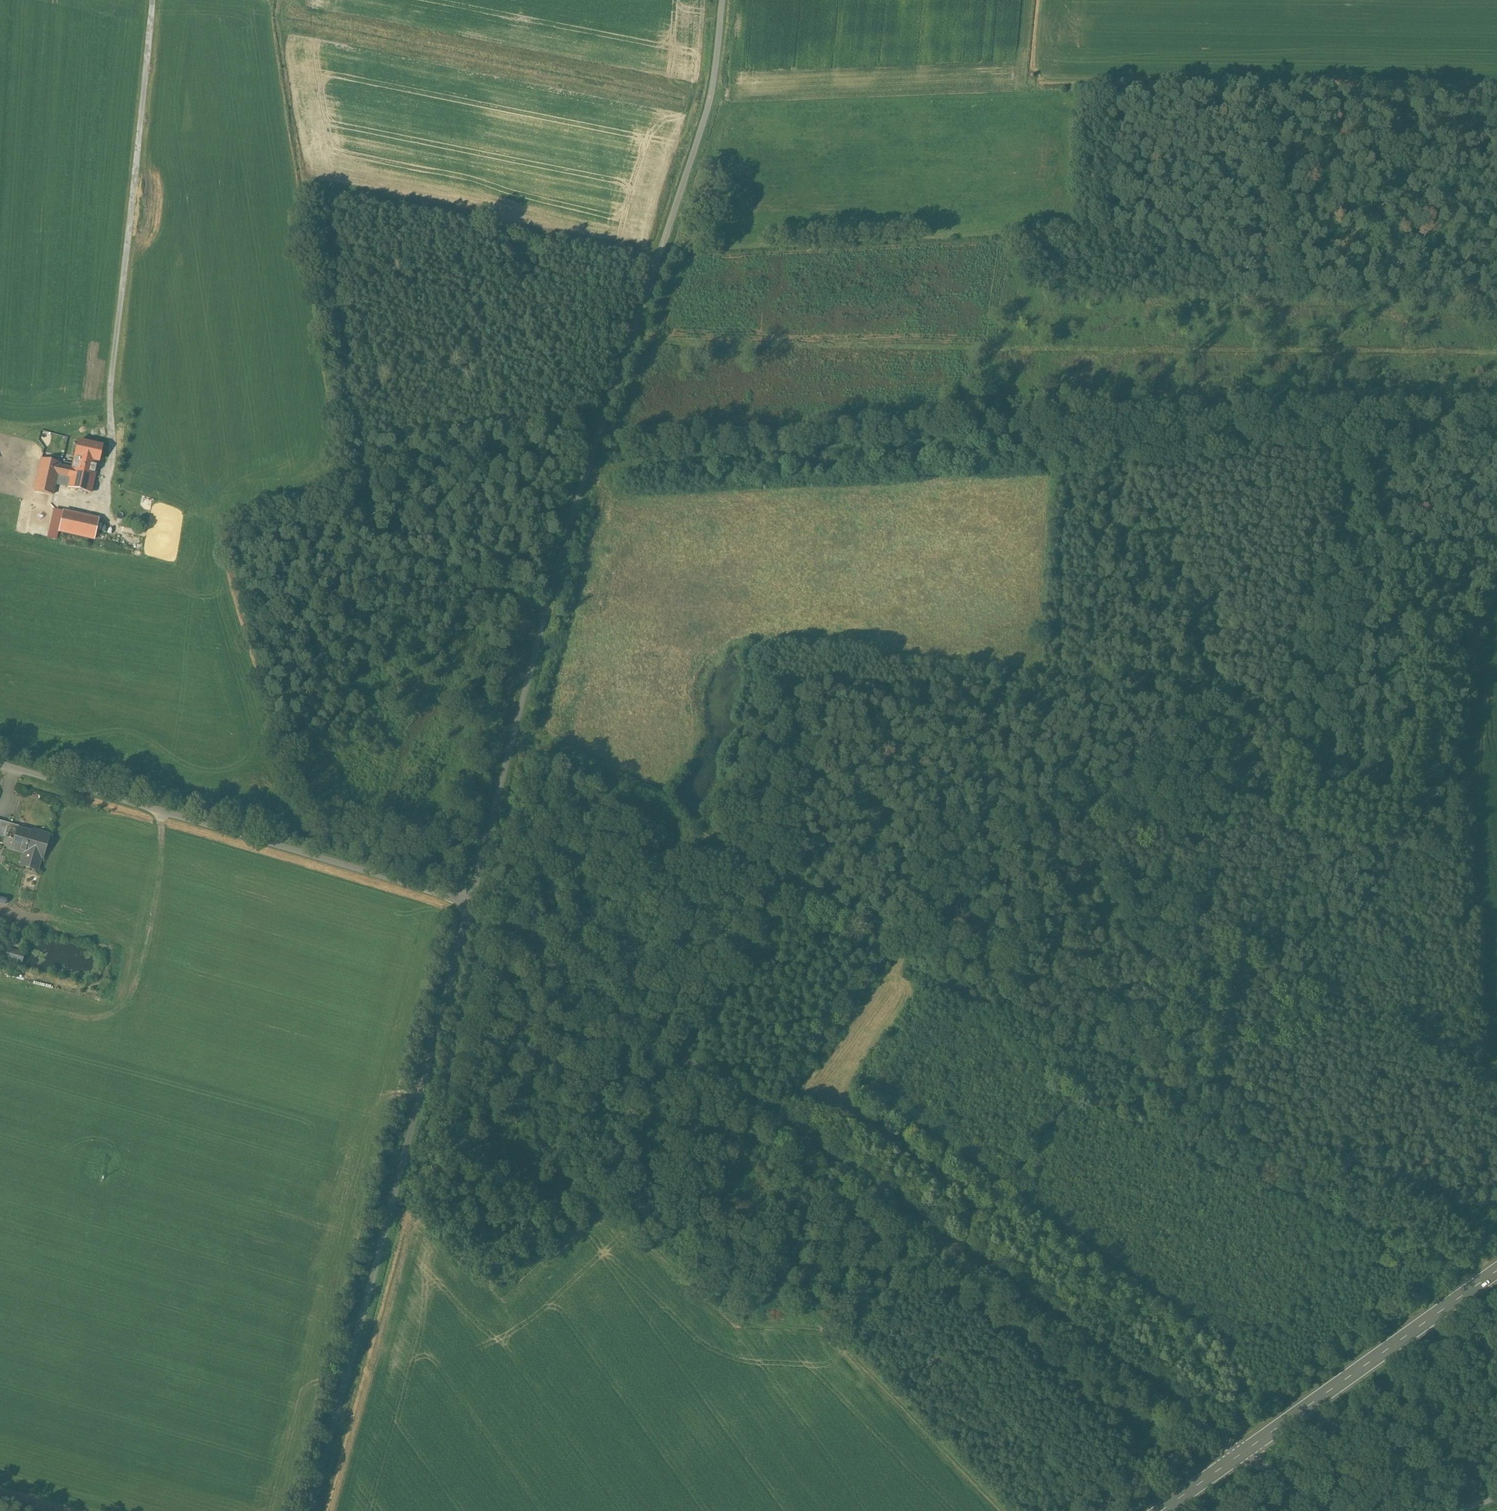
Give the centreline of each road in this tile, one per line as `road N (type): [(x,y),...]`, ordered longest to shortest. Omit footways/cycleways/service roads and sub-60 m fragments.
road 1 (unclassified): [(469,904),(1251,1450)]
road 2 (unclassified): [(469,904),(609,414),(704,119),(722,0)]
road 3 (unclassified): [(311,1510),(469,904)]
road 4 (unclassified): [(0,763),(469,904)]
road 5 (secondary): [(1496,1272),(1251,1450)]

